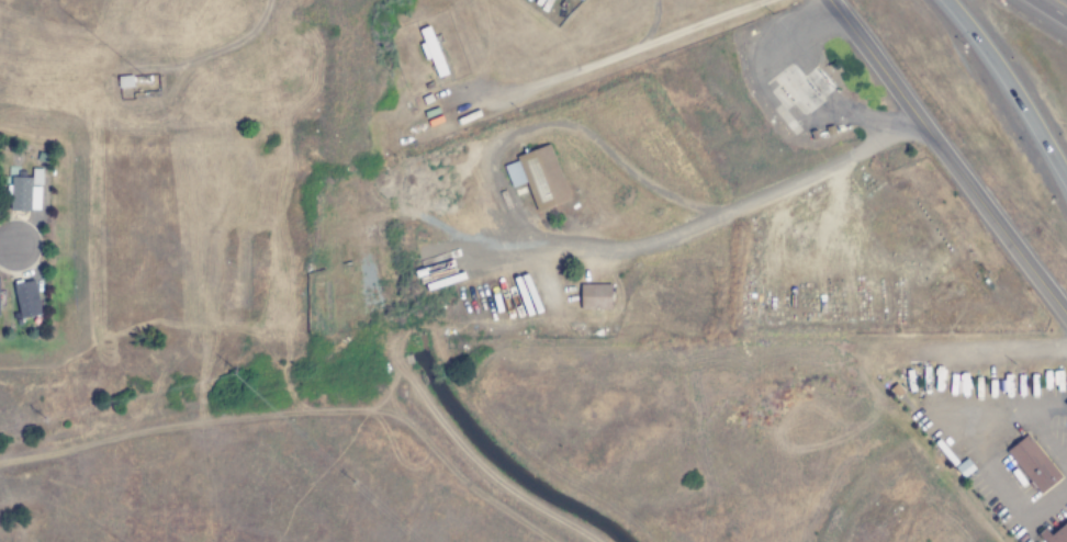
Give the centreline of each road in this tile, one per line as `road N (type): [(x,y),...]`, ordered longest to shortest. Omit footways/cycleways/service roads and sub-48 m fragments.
road 1 (residential): [(1066,315),(921,124)]
road 2 (motorway): [(949,0),(977,26),(1066,153)]
road 3 (residential): [(921,124),(828,0)]

